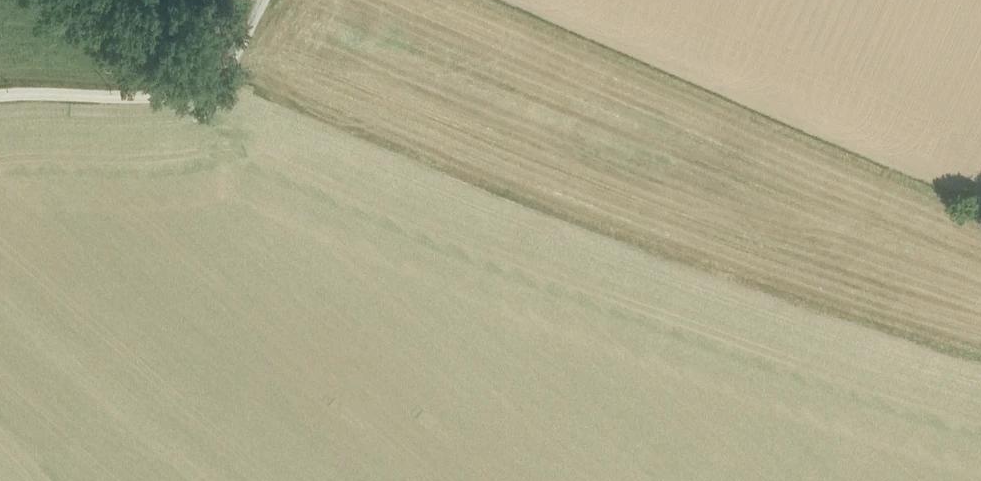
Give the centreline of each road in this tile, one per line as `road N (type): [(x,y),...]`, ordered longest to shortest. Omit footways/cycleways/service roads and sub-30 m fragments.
road 1 (residential): [(0,96),(204,85),(231,59),(260,0)]

